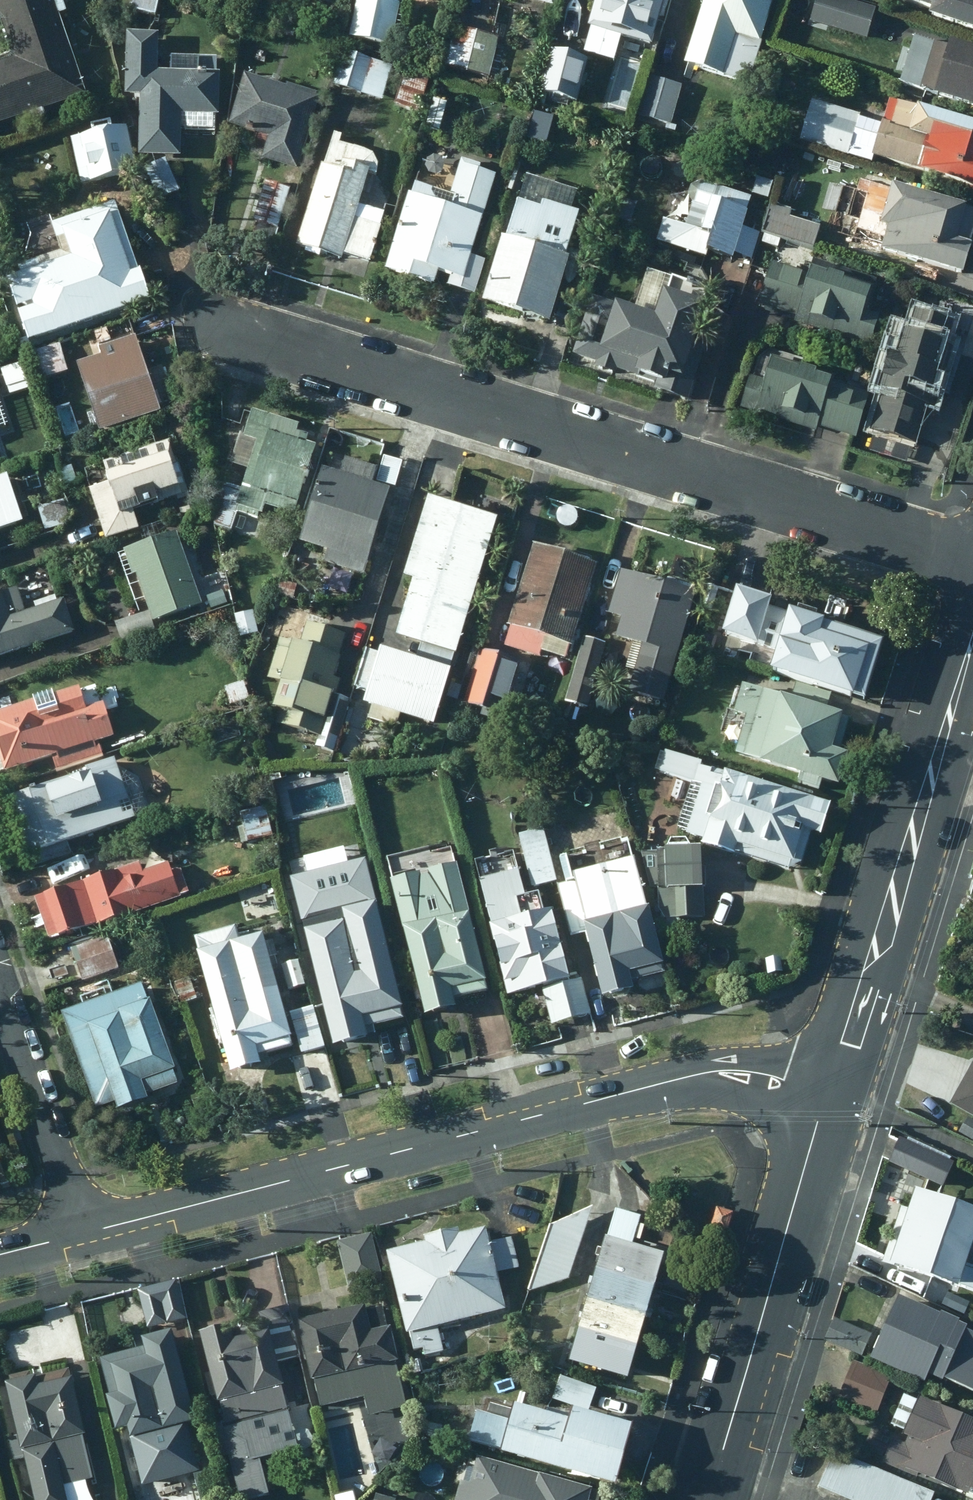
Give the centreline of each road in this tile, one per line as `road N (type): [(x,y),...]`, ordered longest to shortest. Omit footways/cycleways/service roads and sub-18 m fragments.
road 1 (residential): [(972,558),(220,328)]
road 2 (secondary): [(633,1092),(80,1233)]
road 3 (secondary): [(833,1070),(972,632)]
road 4 (tertiary): [(706,1499),(817,1123)]
road 5 (residential): [(0,991),(80,1233)]
road 6 (secondary): [(633,1092),(742,1058),(833,1070)]
road 7 (secondary): [(817,1123),(715,1093),(633,1092)]

